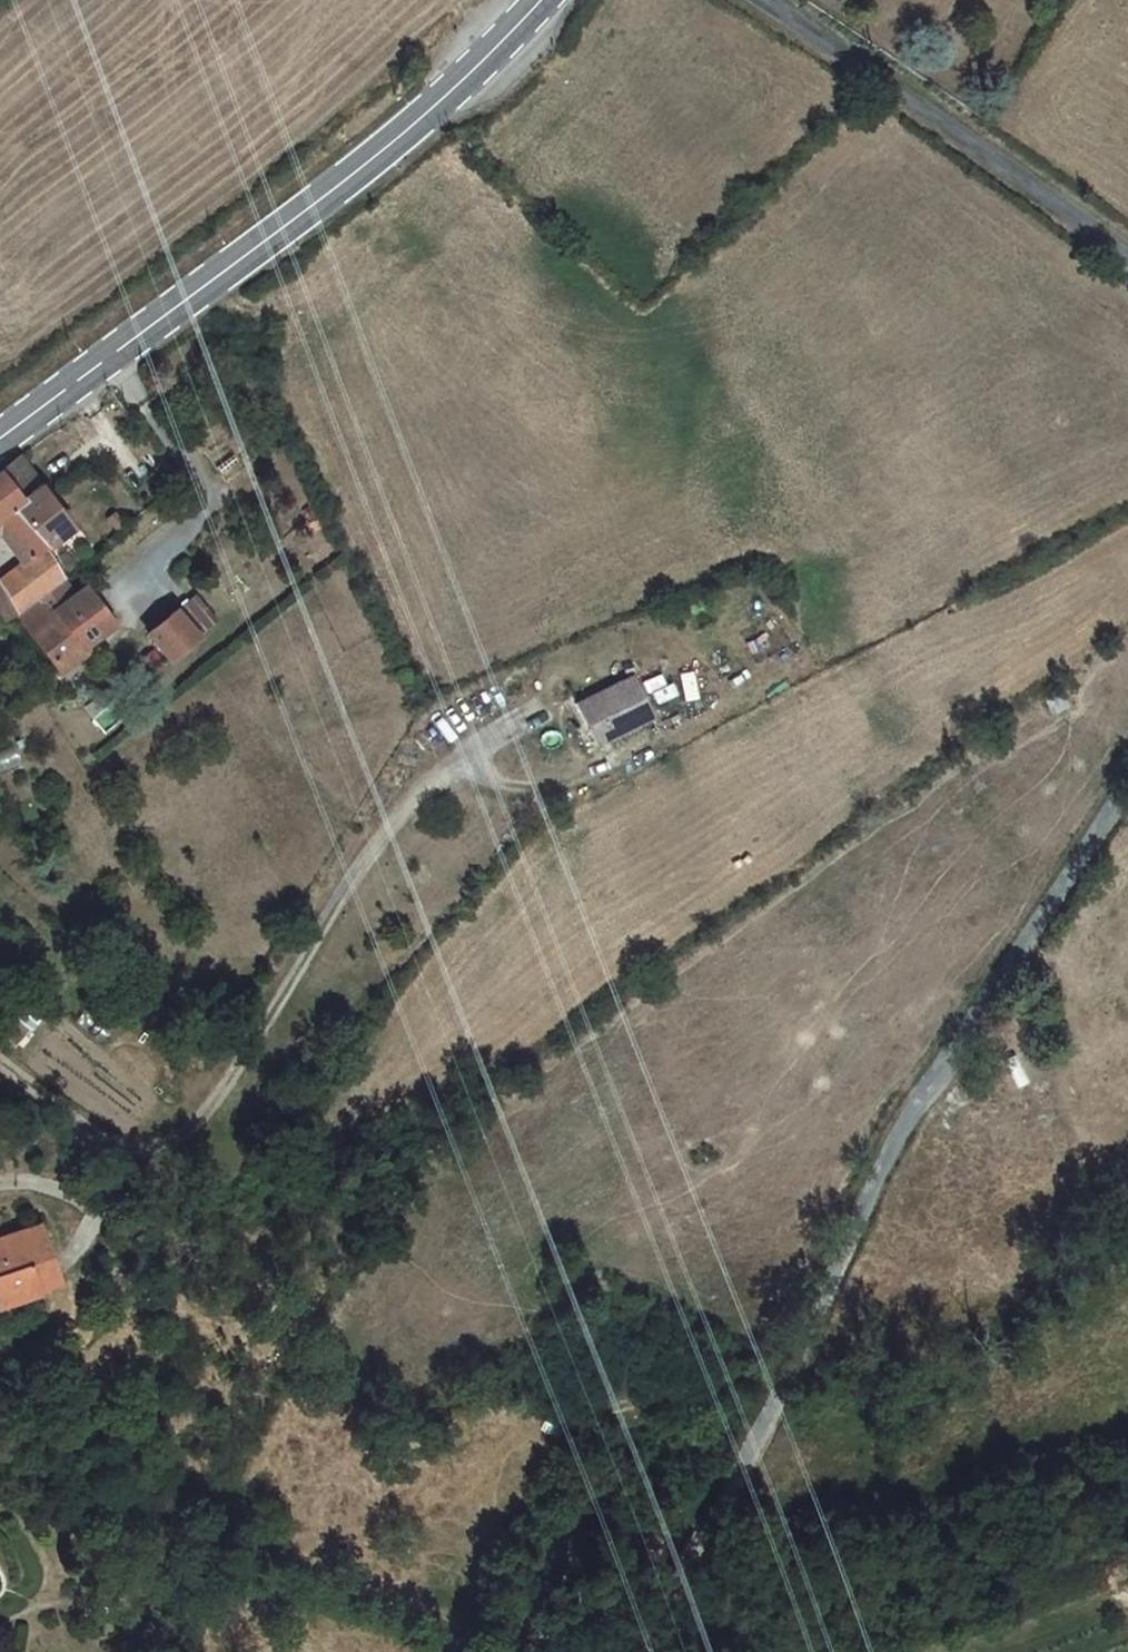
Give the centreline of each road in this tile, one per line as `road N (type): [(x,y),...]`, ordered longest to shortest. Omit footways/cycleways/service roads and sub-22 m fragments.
road 1 (unclassified): [(1127,777),(882,1159),(685,1591),(635,1651)]
road 2 (secondary): [(539,0),(439,103),(0,440)]
road 3 (unclassified): [(763,0),(1127,249)]

